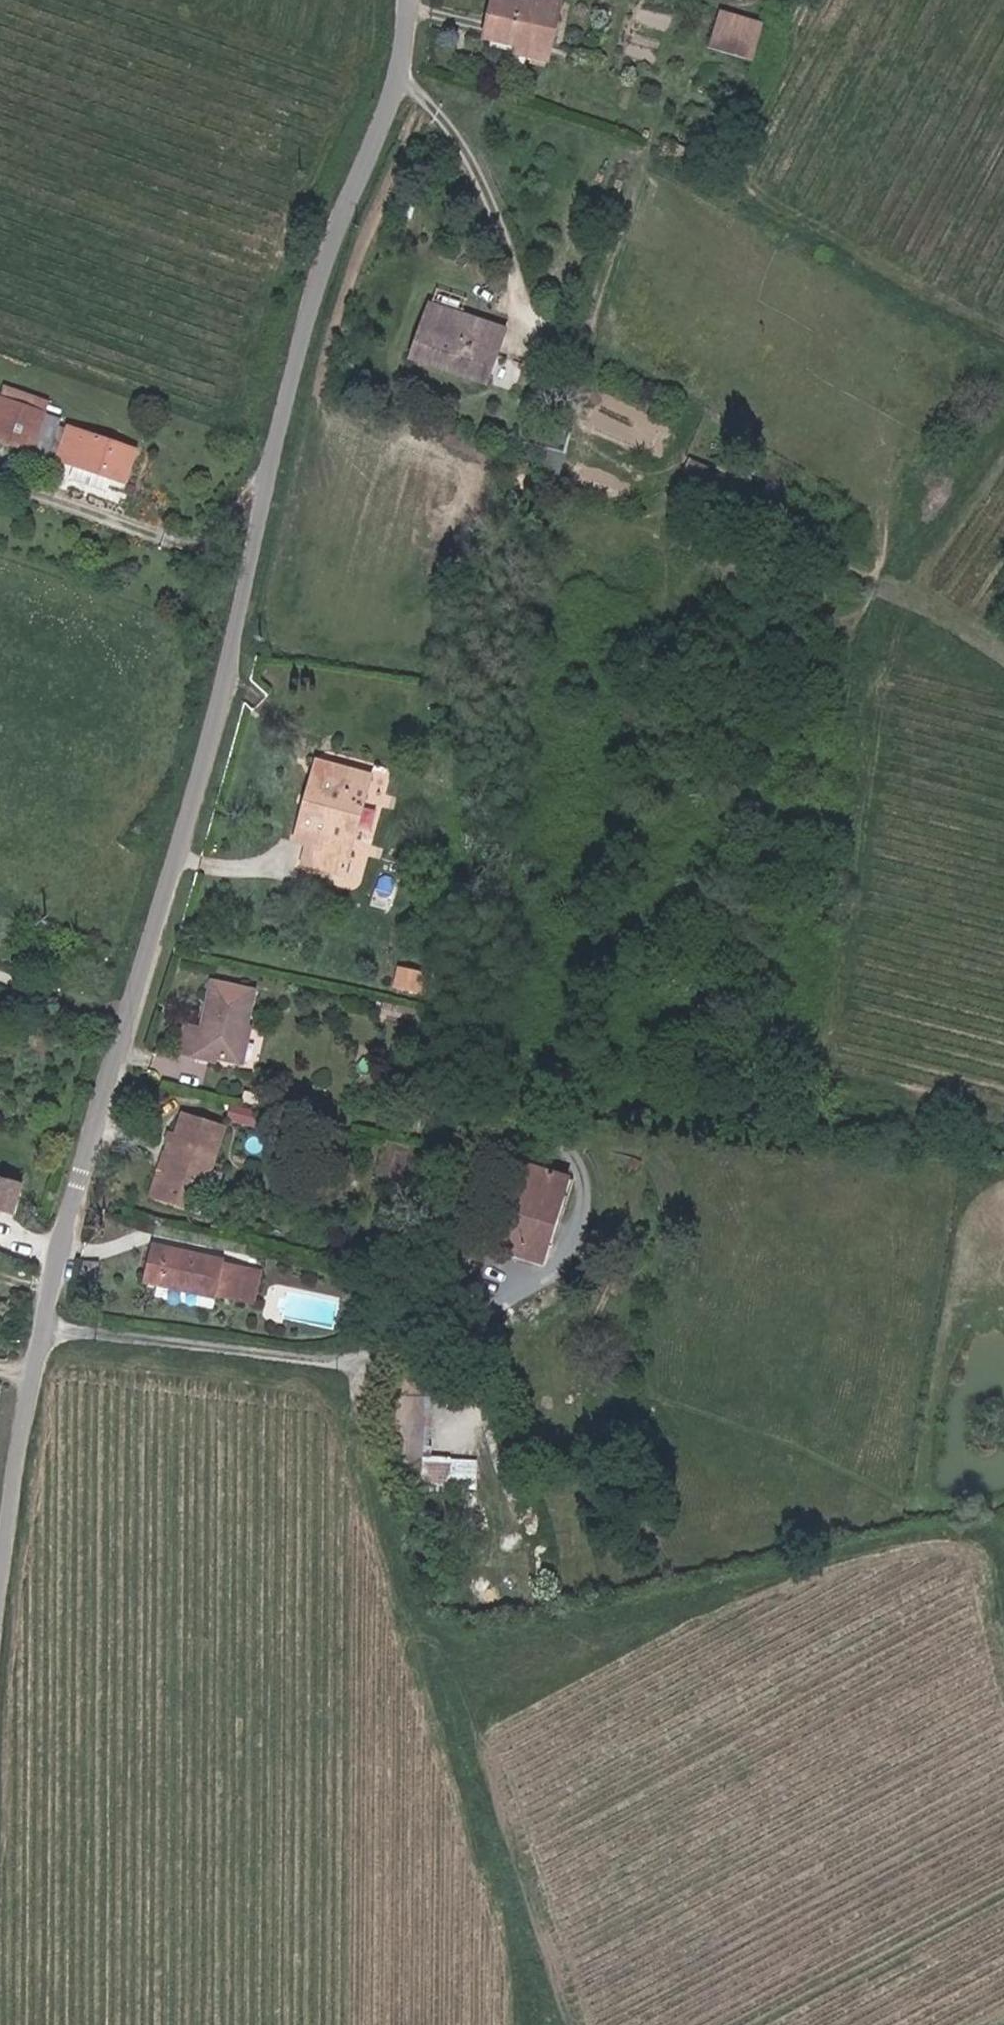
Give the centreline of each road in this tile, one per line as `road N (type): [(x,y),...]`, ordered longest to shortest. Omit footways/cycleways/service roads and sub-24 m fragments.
road 1 (unclassified): [(409,0),(397,96),(344,209),(298,342),(212,738),(47,1309),(0,1604)]
road 2 (track): [(528,1104),(1003,1150)]

